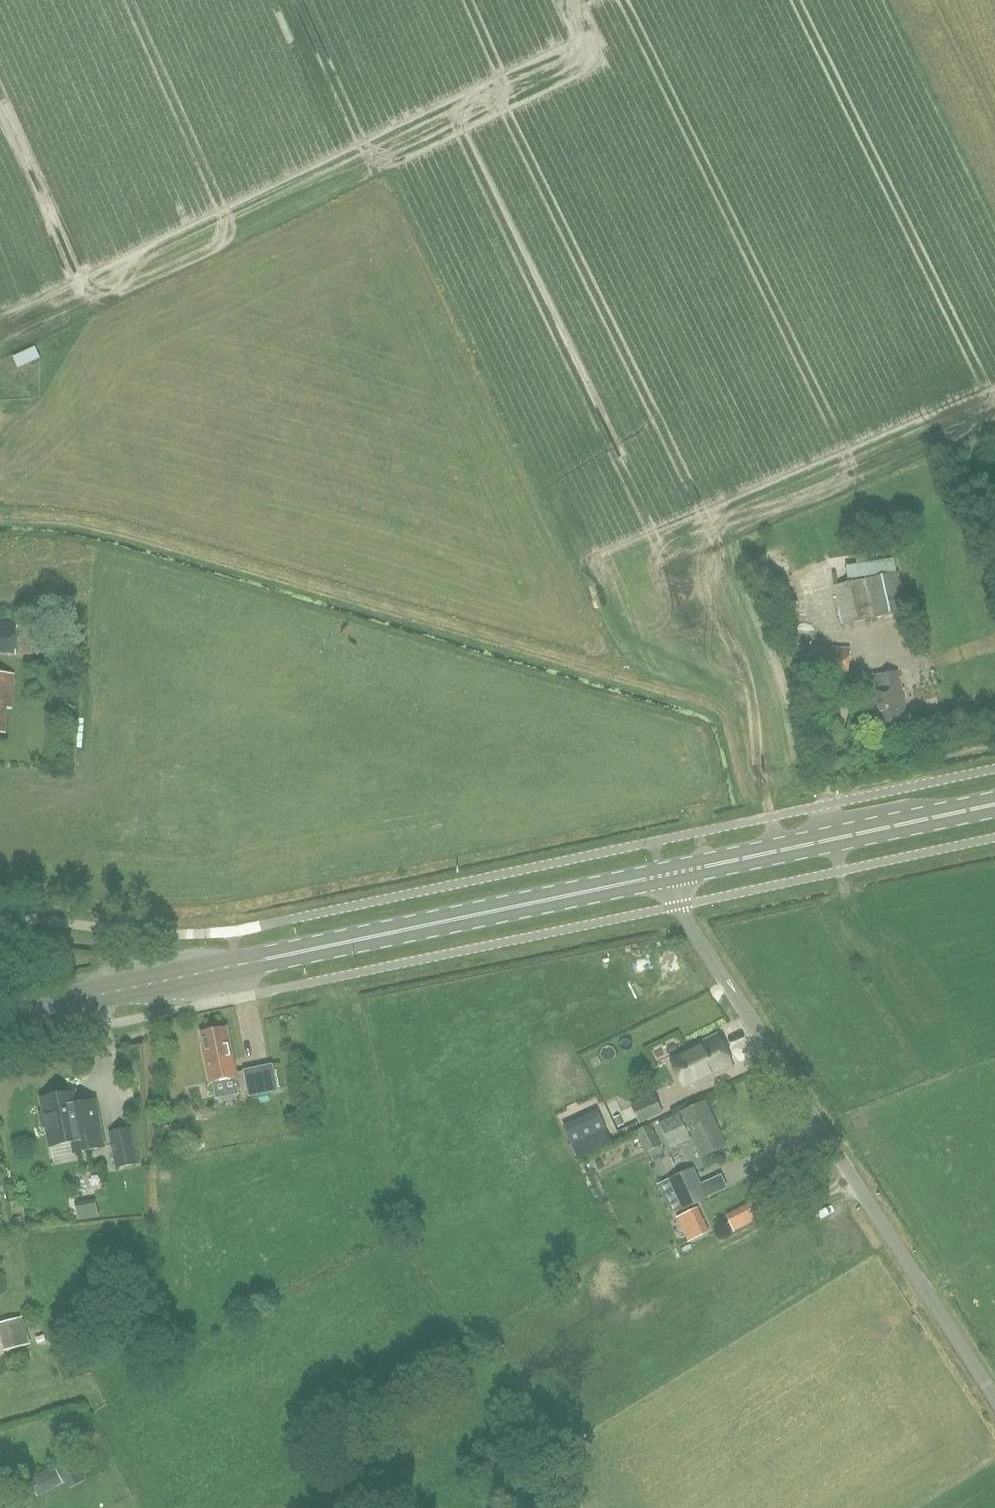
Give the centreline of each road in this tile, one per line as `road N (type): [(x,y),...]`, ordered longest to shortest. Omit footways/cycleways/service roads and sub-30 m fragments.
road 1 (primary): [(0,1017),(664,875)]
road 2 (unclassified): [(994,1396),(664,875)]
road 3 (primary): [(664,875),(994,804)]

